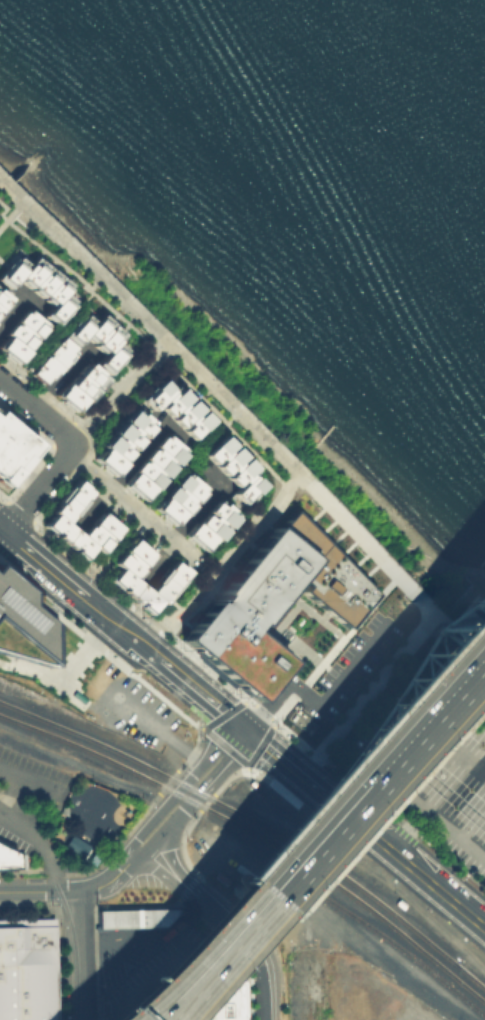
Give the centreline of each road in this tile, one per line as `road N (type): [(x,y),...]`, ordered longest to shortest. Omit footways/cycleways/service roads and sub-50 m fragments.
road 1 (motorway): [(484,620),(193,960)]
road 2 (motorway): [(195,965),(484,627)]
road 3 (secondary): [(188,679),(7,530)]
road 4 (secondary): [(422,873),(247,727)]
road 5 (tertiary): [(247,727),(228,735),(134,842),(134,856)]
road 6 (tertiary): [(267,1019),(257,950),(188,889)]
road 7 (residential): [(79,1019),(76,890)]

